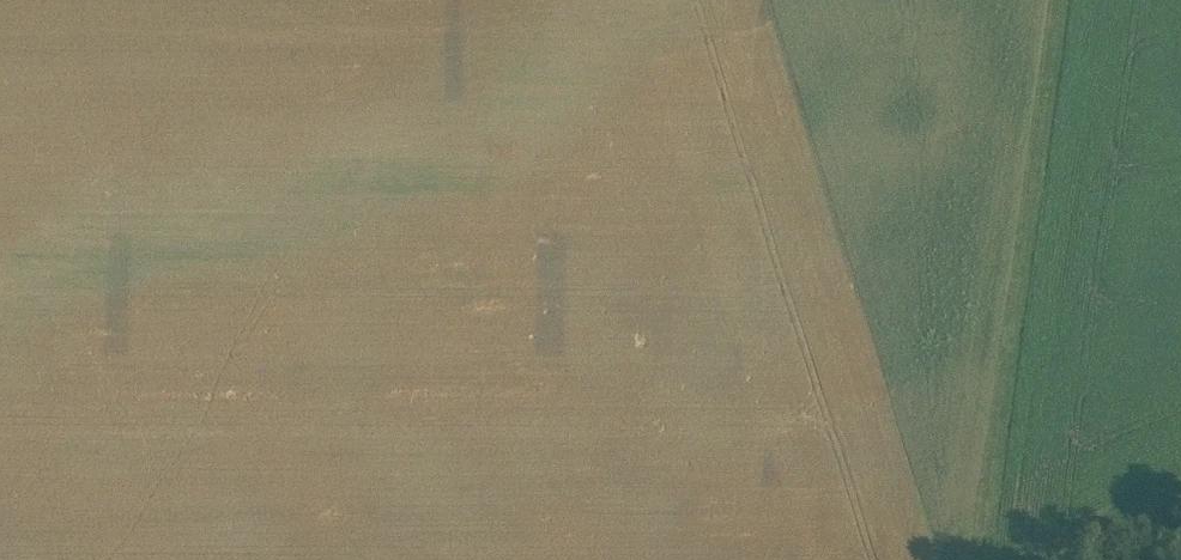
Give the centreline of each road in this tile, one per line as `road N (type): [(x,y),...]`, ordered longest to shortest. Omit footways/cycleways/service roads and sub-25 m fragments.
road 1 (track): [(1060,0),(981,559)]

